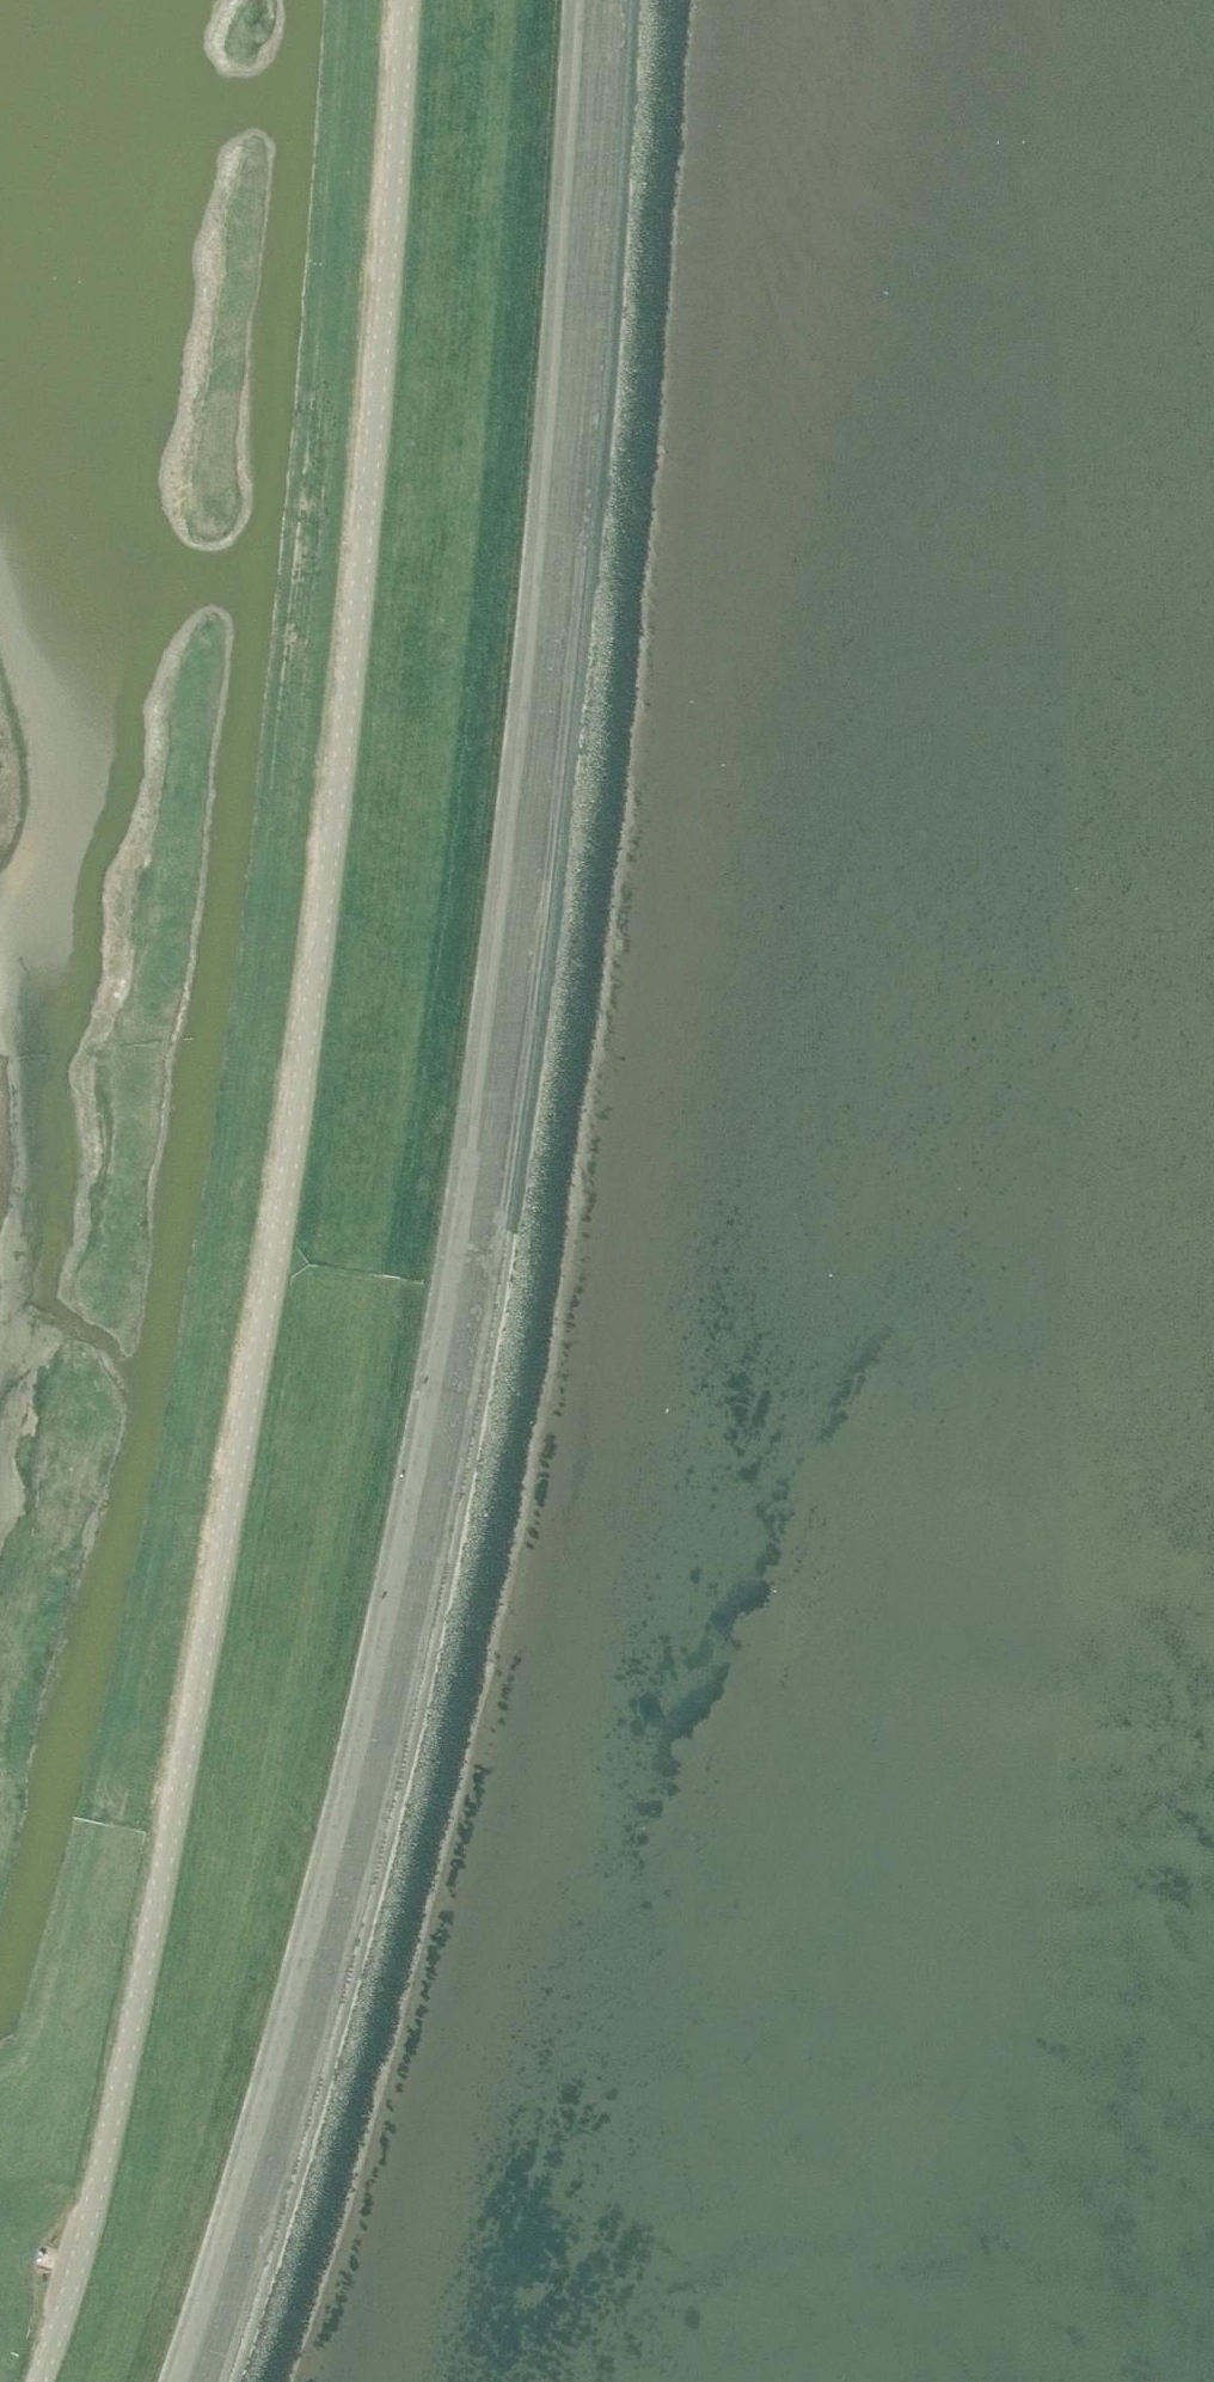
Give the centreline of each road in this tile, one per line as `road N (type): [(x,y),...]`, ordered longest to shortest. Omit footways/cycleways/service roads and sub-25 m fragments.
road 1 (tertiary): [(40,2381),(90,2223),(155,1927),(286,1195),(372,475),(407,0)]

